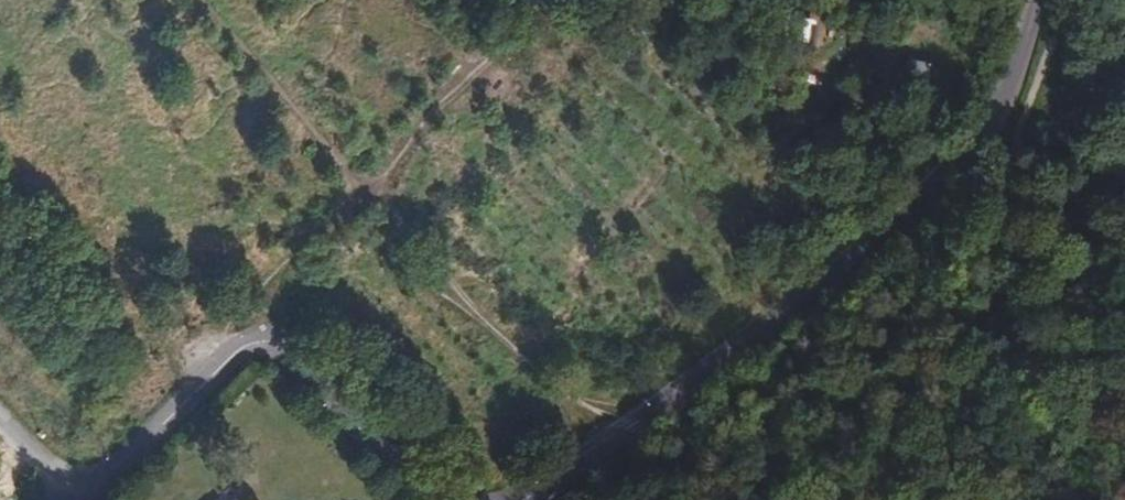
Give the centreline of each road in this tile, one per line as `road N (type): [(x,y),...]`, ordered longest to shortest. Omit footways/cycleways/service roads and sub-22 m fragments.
road 1 (residential): [(507,499),(624,427),(932,194),(994,119),(1035,0)]
road 2 (track): [(713,499),(638,434),(551,386),(403,259),(362,190),(470,72),(522,0)]
road 3 (motorway): [(97,0),(70,499)]
road 4 (motorway): [(225,499),(238,297),(240,0)]
road 5 (residential): [(67,492),(266,327),(431,499)]

